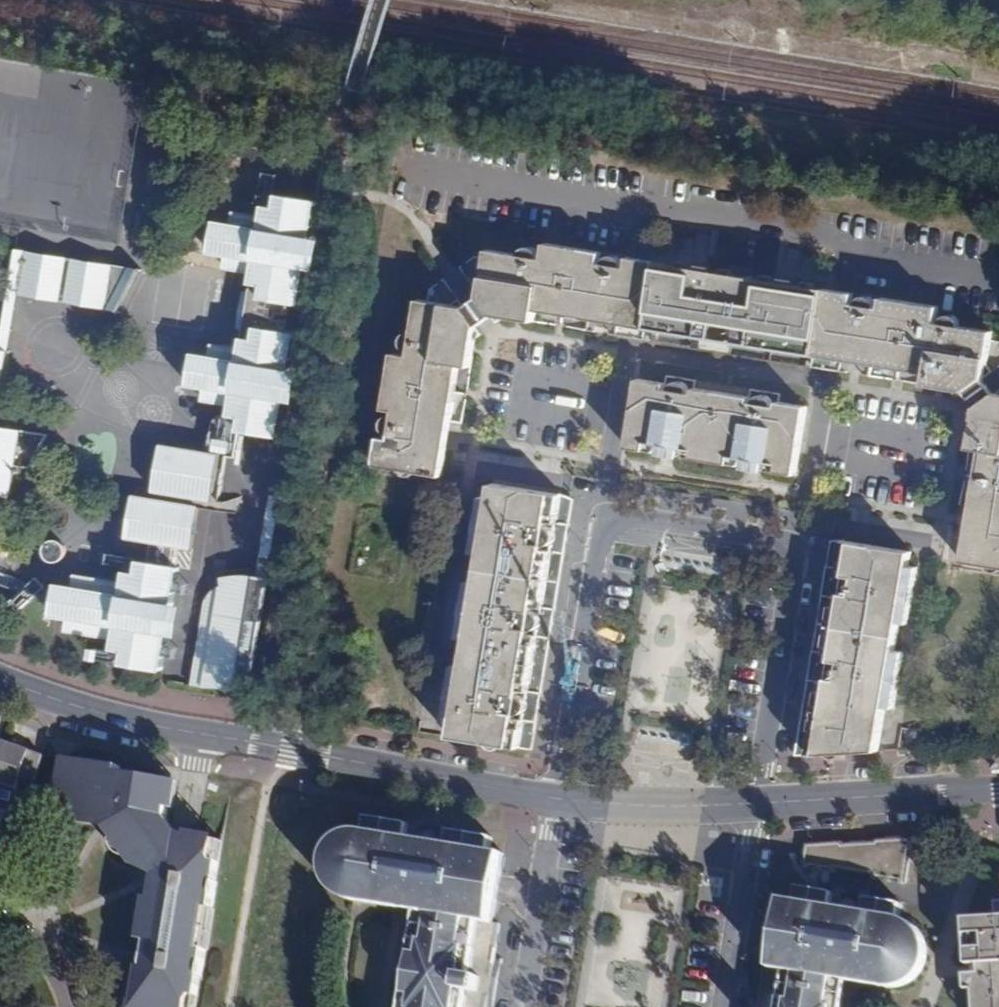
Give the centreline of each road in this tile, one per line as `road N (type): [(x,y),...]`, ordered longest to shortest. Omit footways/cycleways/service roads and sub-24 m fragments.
road 1 (residential): [(756,806),(797,554),(782,539),(626,516),(610,522),(566,751)]
road 2 (tertiary): [(557,799),(160,726),(0,678)]
road 3 (tertiary): [(998,792),(756,806)]
road 4 (residential): [(523,1006),(557,799)]
road 5 (tertiary): [(756,806),(557,799)]
road 6 (residential): [(751,836),(723,1006)]

